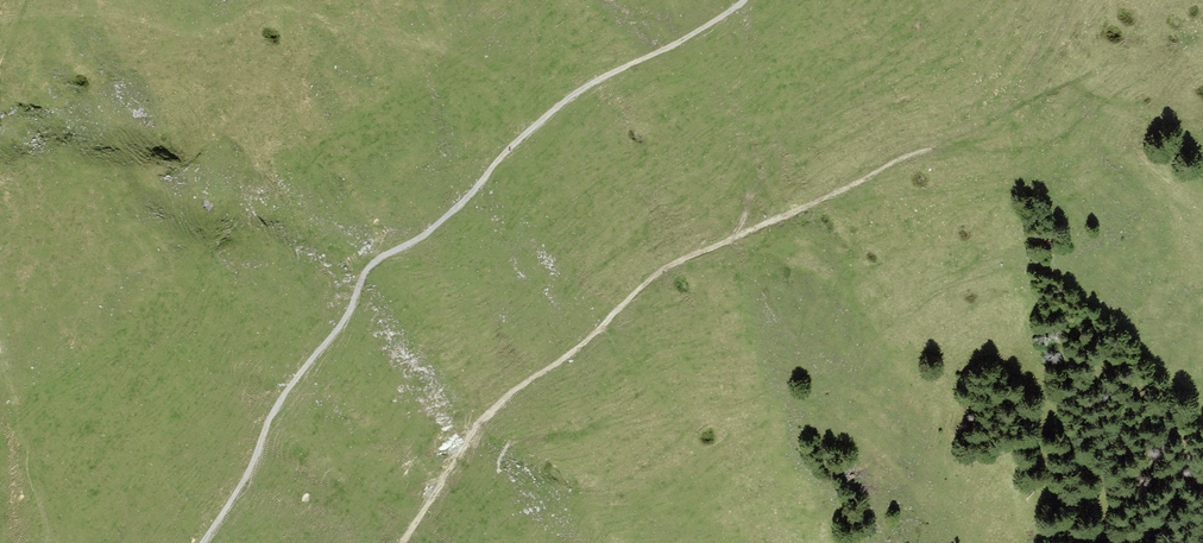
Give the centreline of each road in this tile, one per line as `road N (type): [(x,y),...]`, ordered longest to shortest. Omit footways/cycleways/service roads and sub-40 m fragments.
road 1 (track): [(204,542),(256,459),(274,411),(347,318),(377,260),(420,238),(470,197),(559,106),(747,0)]
road 2 (track): [(403,542),(484,419),(587,343),(661,273),(920,151)]

